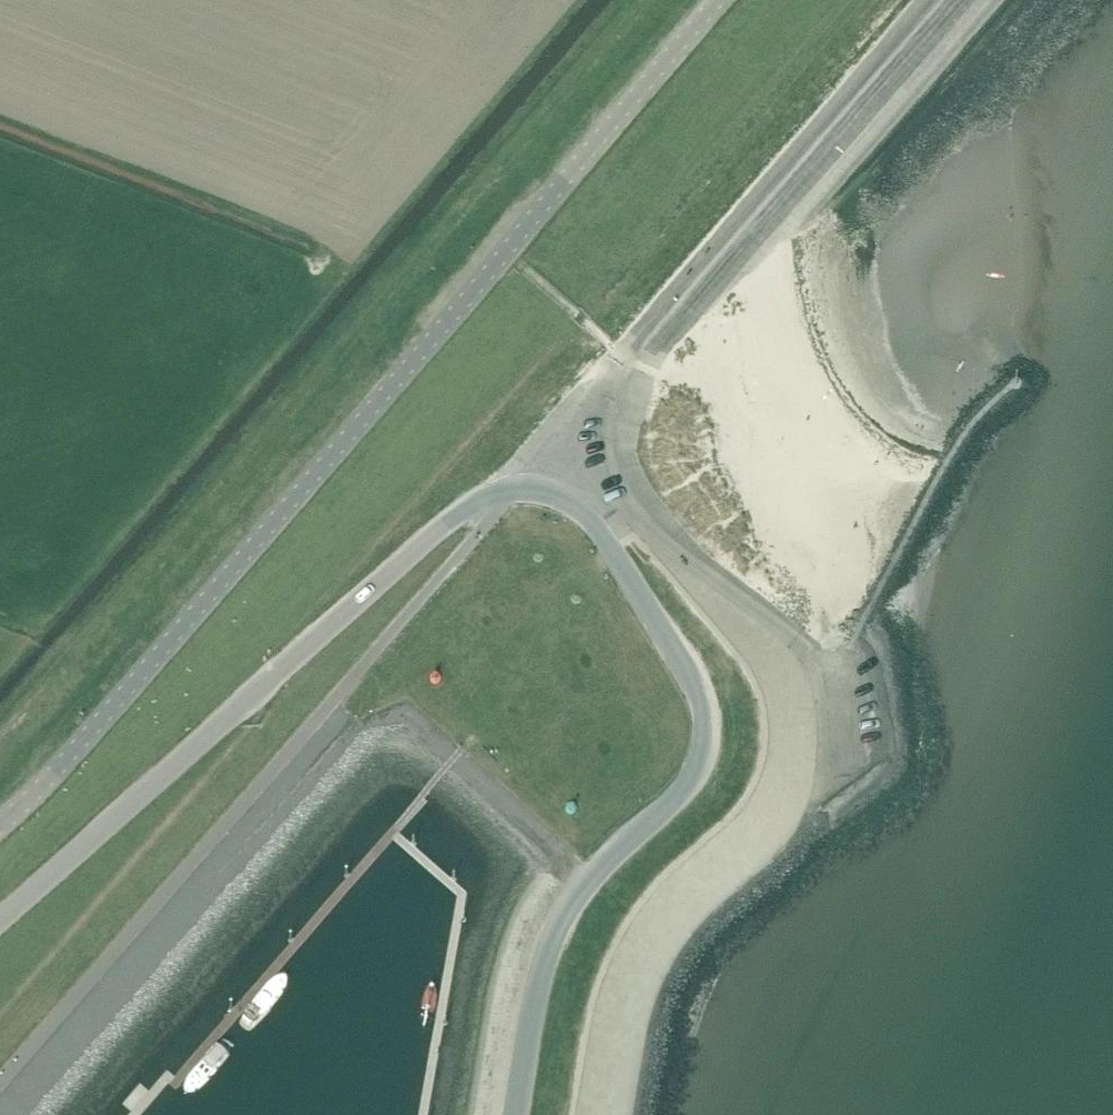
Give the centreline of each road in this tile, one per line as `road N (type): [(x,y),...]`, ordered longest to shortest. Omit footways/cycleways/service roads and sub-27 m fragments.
road 1 (tertiary): [(0,827),(719,0)]

